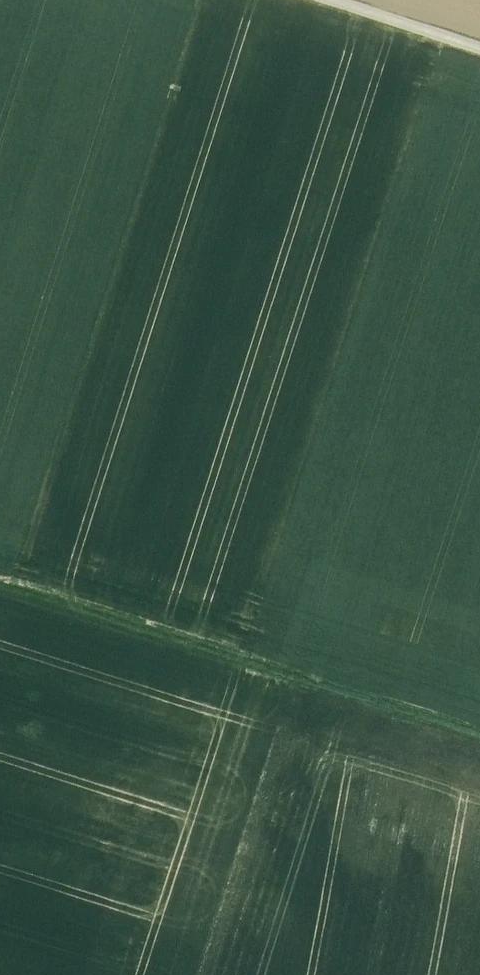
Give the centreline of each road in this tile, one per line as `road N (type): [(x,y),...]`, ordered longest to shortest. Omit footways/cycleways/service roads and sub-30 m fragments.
road 1 (track): [(0,582),(479,732)]
road 2 (track): [(329,0),(479,49)]

